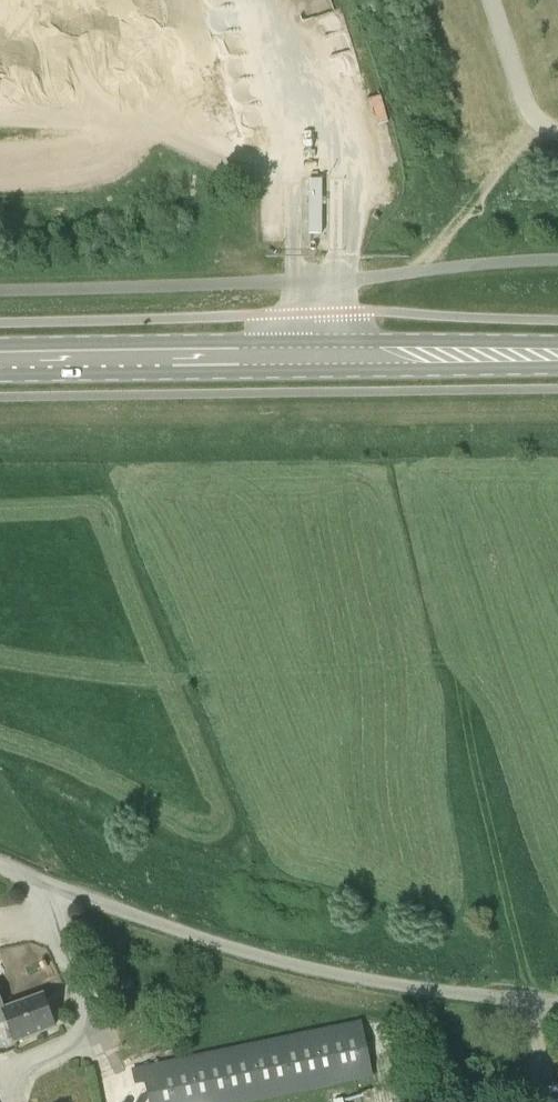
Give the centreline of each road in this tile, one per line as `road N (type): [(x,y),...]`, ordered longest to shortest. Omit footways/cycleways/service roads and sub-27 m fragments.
road 1 (unclassified): [(0,862),(286,963),(557,1002)]
road 2 (primary): [(0,359),(557,355)]
road 3 (track): [(528,1000),(483,826)]

